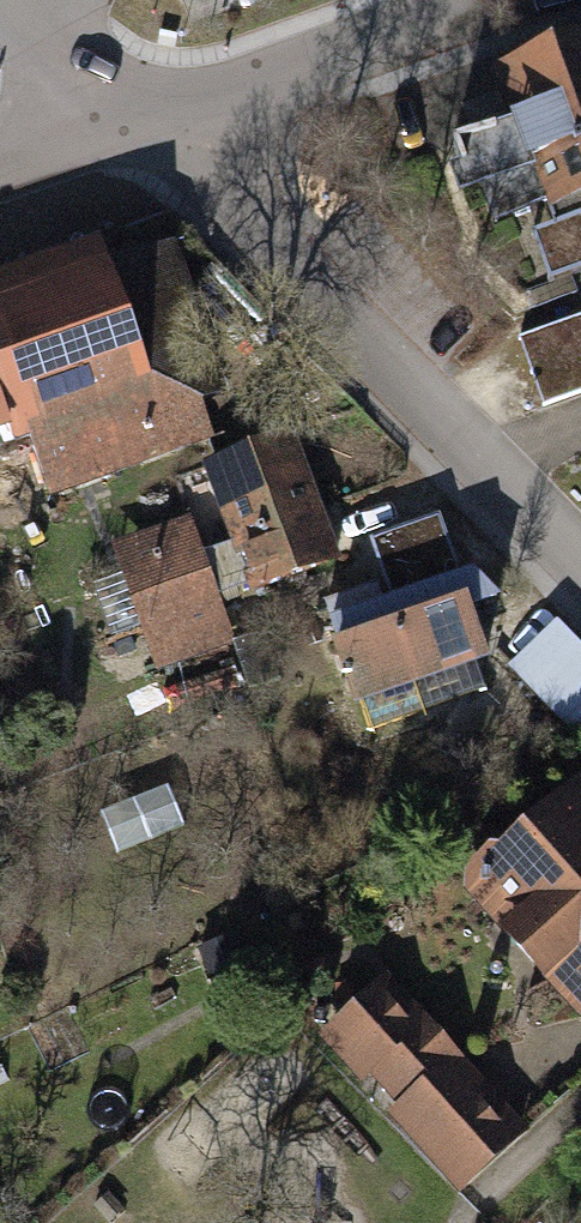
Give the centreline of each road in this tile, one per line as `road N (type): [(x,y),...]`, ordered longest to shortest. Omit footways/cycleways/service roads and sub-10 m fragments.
road 1 (residential): [(157,126),(580,562)]
road 2 (residential): [(157,126),(502,0)]
road 3 (residential): [(21,0),(157,126)]
road 4 (residential): [(0,180),(157,126)]

